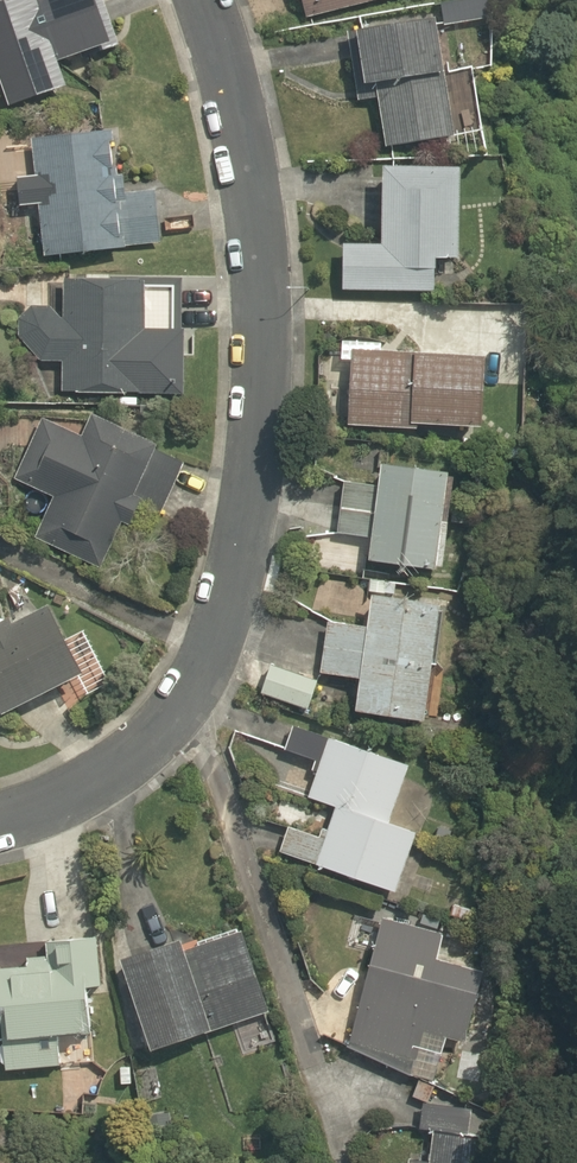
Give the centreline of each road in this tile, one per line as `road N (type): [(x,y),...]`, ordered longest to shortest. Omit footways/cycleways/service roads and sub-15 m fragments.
road 1 (residential): [(207,0),(254,176),(268,370),(247,552),(227,639),(185,712),(145,757),(93,790),(0,820)]

